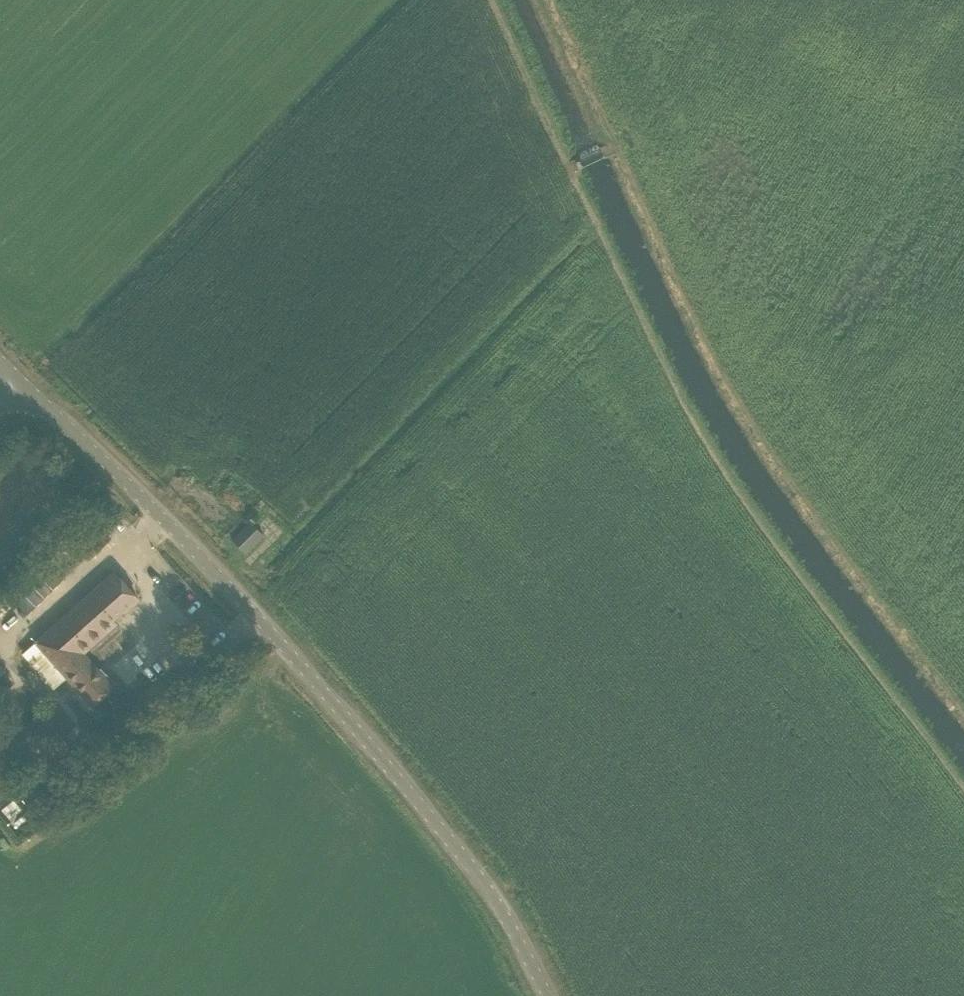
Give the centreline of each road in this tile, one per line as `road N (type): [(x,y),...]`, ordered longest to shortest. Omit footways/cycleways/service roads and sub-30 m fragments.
road 1 (unclassified): [(540,995),(469,861),(402,772),(13,383)]

